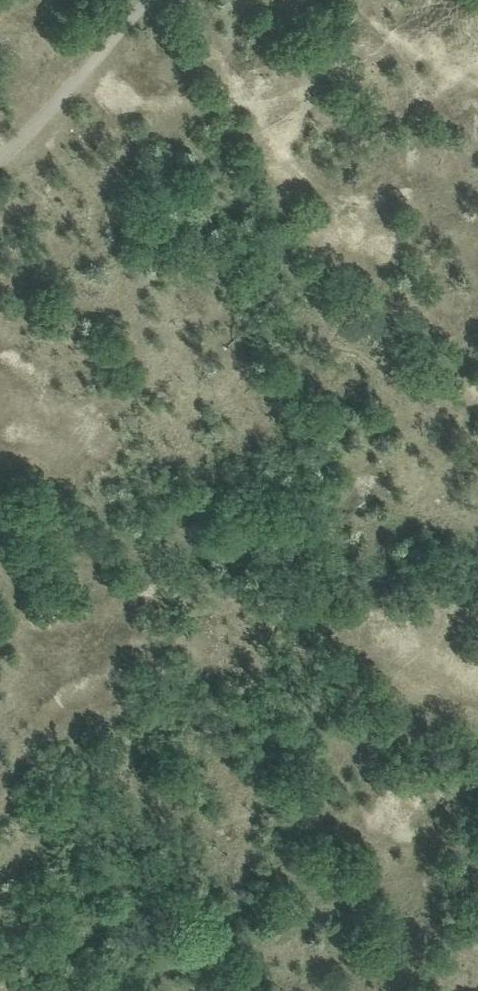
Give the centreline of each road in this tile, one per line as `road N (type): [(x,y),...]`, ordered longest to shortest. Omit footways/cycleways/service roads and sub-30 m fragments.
road 1 (track): [(0,160),(148,0)]

